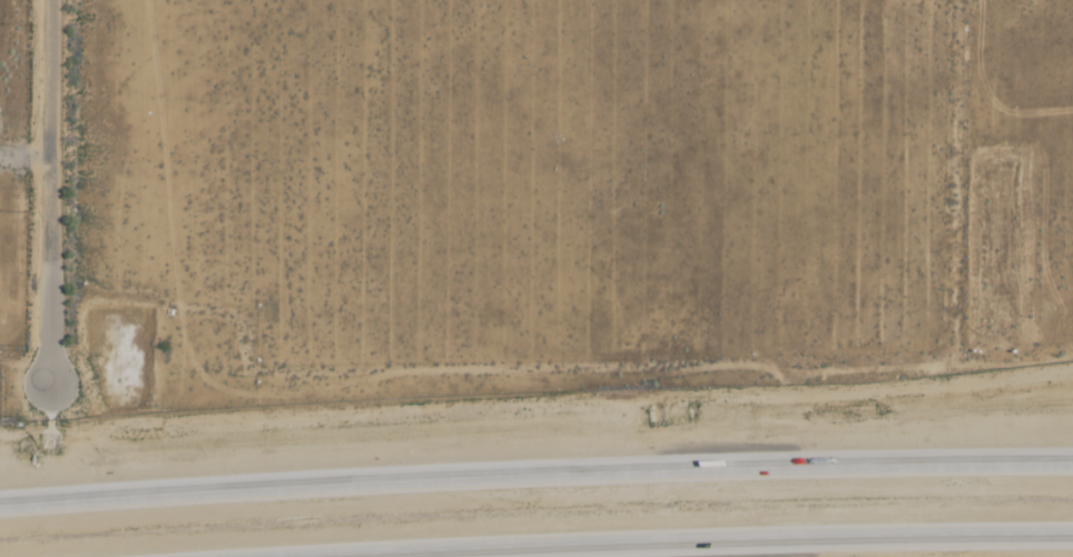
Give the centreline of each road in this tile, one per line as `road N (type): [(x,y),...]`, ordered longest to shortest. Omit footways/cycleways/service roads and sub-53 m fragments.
road 1 (motorway): [(1072,462),(462,477),(0,504)]
road 2 (motorway): [(329,556),(1072,534)]
road 3 (residential): [(47,387),(49,0)]

